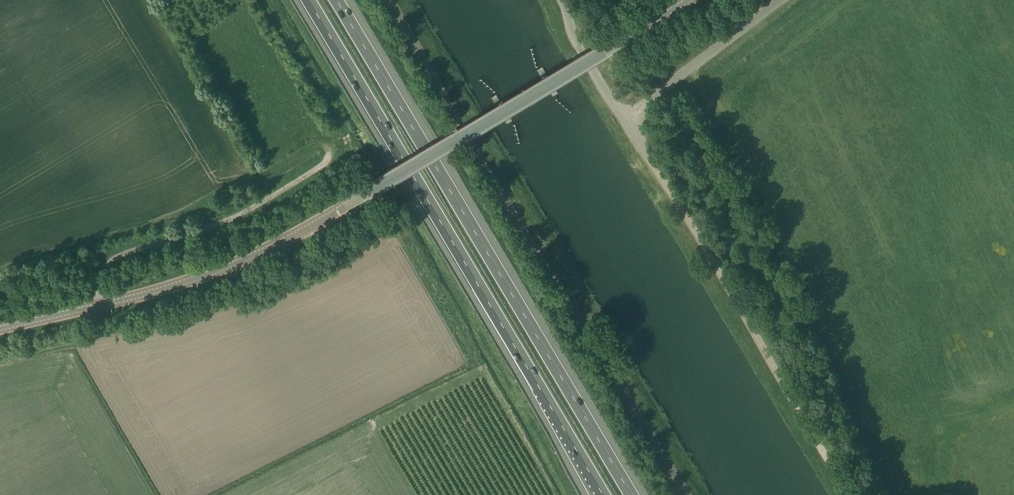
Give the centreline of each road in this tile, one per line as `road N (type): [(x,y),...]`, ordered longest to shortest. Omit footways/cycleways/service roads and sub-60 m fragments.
road 1 (secondary): [(0,328),(189,282),(251,256),(686,0)]
road 2 (unclassified): [(691,494),(385,0)]
road 3 (motorway): [(633,494),(333,0)]
road 4 (motorway): [(304,0),(603,494)]
road 5 (track): [(623,119),(849,494)]
road 6 (track): [(99,306),(108,263),(223,222),(321,166),(325,141)]
road 7 (unclassified): [(623,119),(779,0)]

